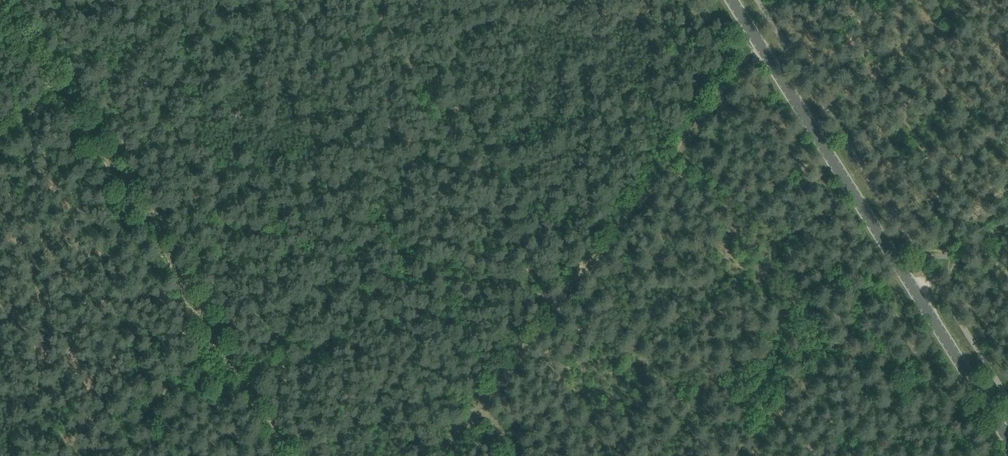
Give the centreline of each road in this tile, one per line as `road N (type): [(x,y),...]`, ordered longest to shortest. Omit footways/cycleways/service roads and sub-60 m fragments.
road 1 (tertiary): [(1007,438),(732,0)]
road 2 (track): [(4,0),(170,261)]

